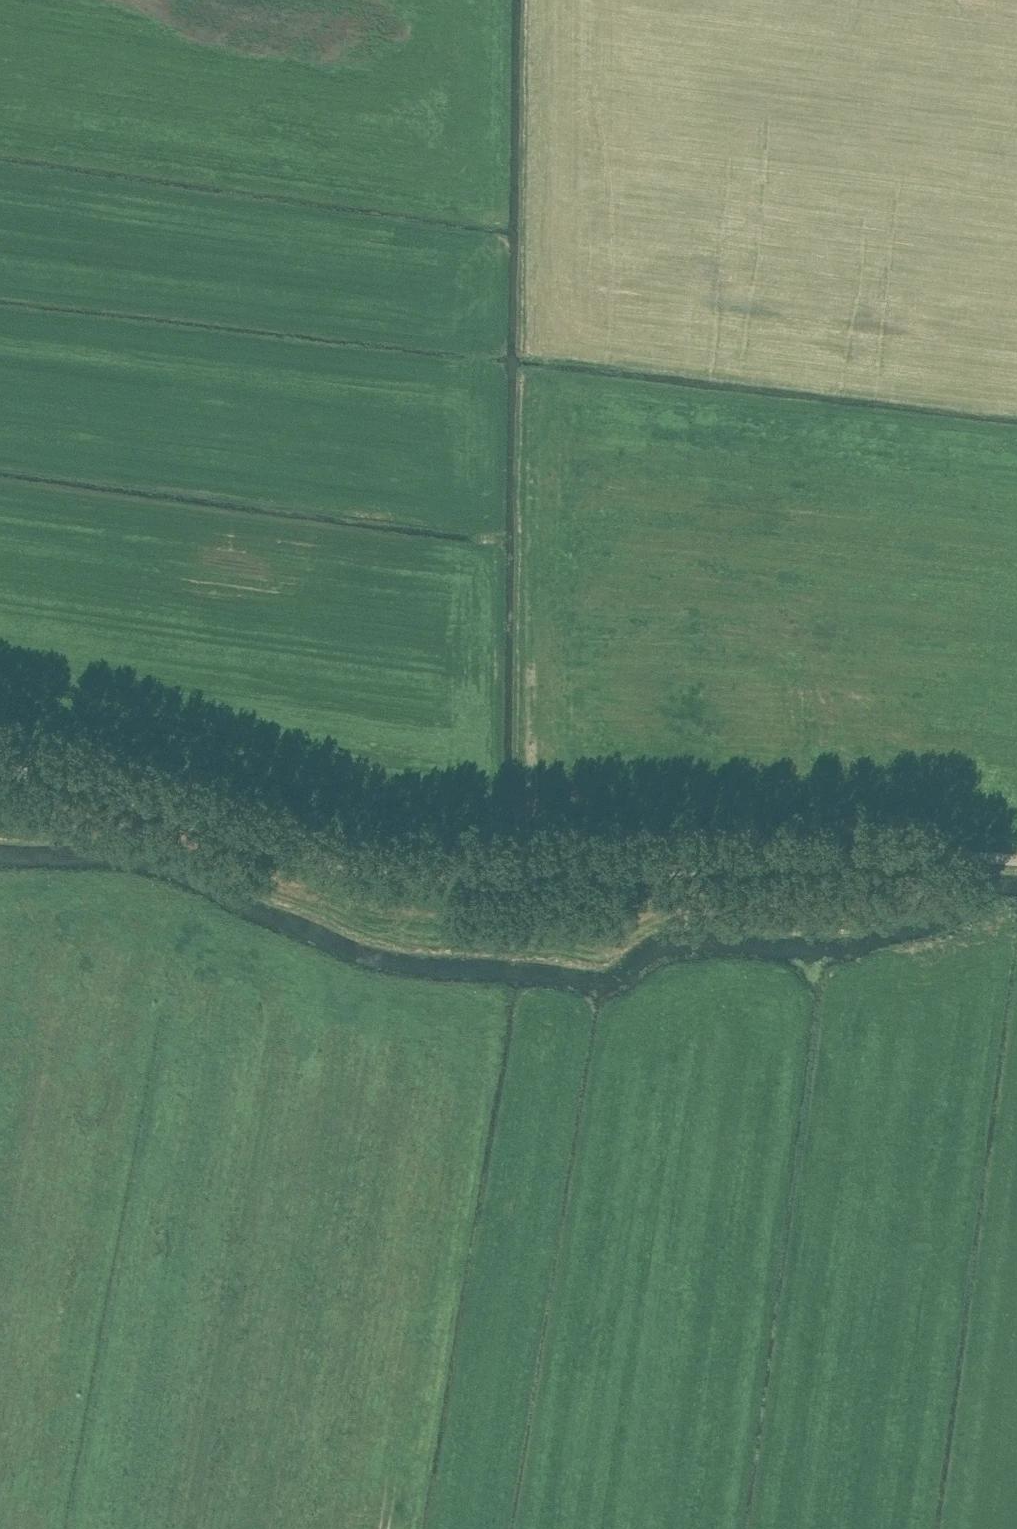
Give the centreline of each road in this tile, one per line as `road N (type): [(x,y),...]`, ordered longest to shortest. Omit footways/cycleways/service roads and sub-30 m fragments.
road 1 (unclassified): [(1016,860),(346,873),(0,766)]

